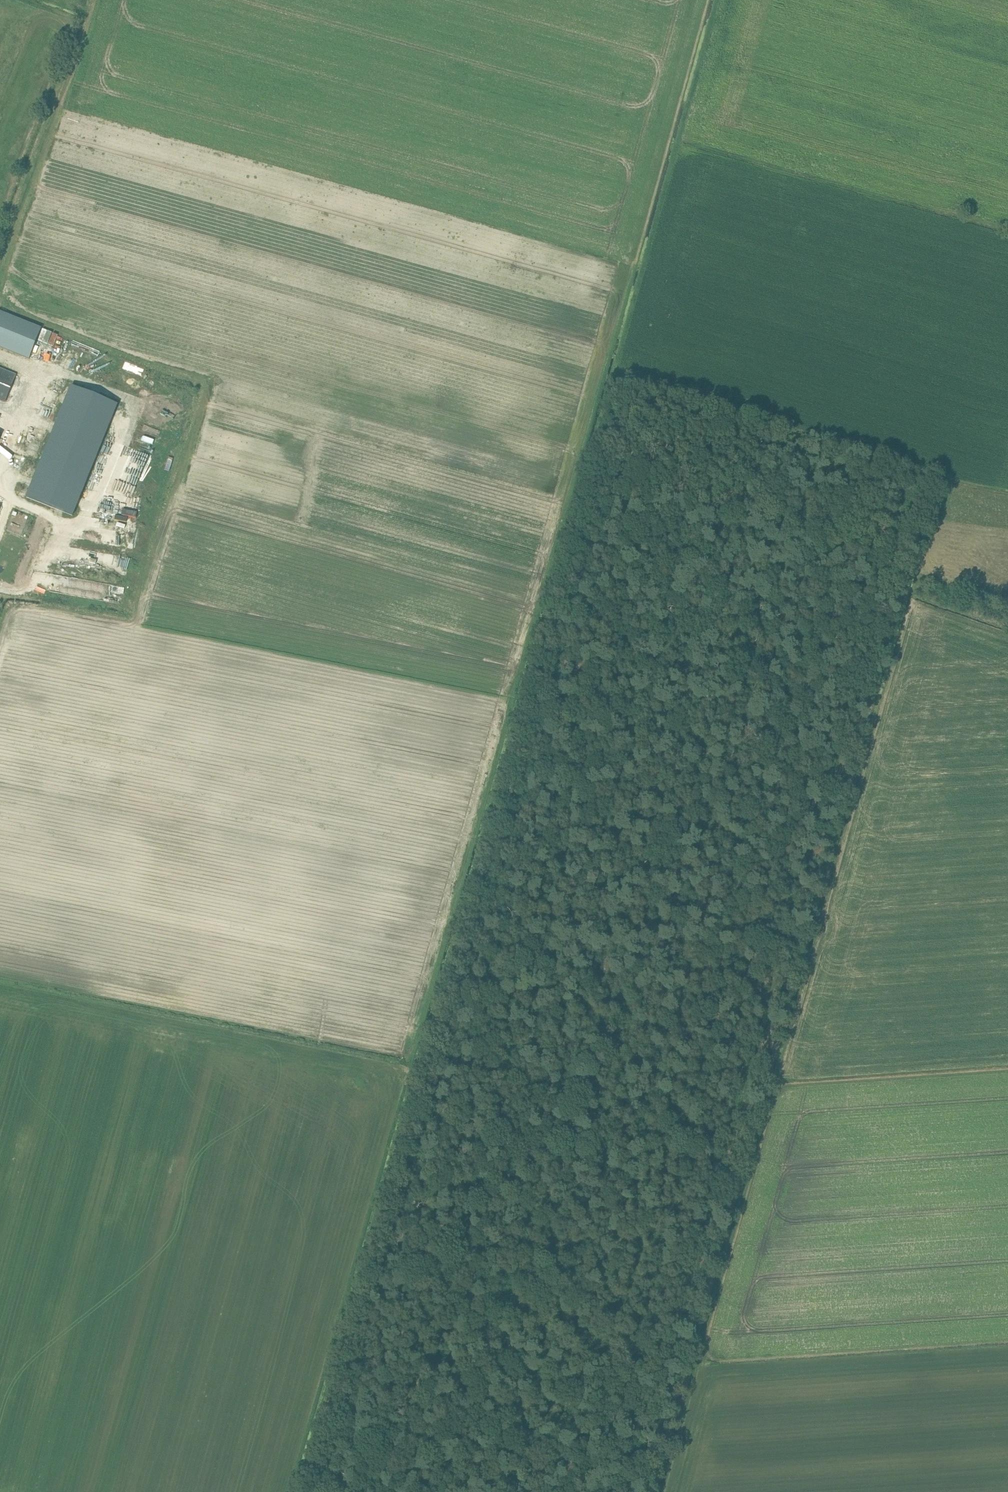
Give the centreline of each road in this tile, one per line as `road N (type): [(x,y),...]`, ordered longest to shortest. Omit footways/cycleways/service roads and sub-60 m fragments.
road 1 (track): [(0,262),(94,0)]

